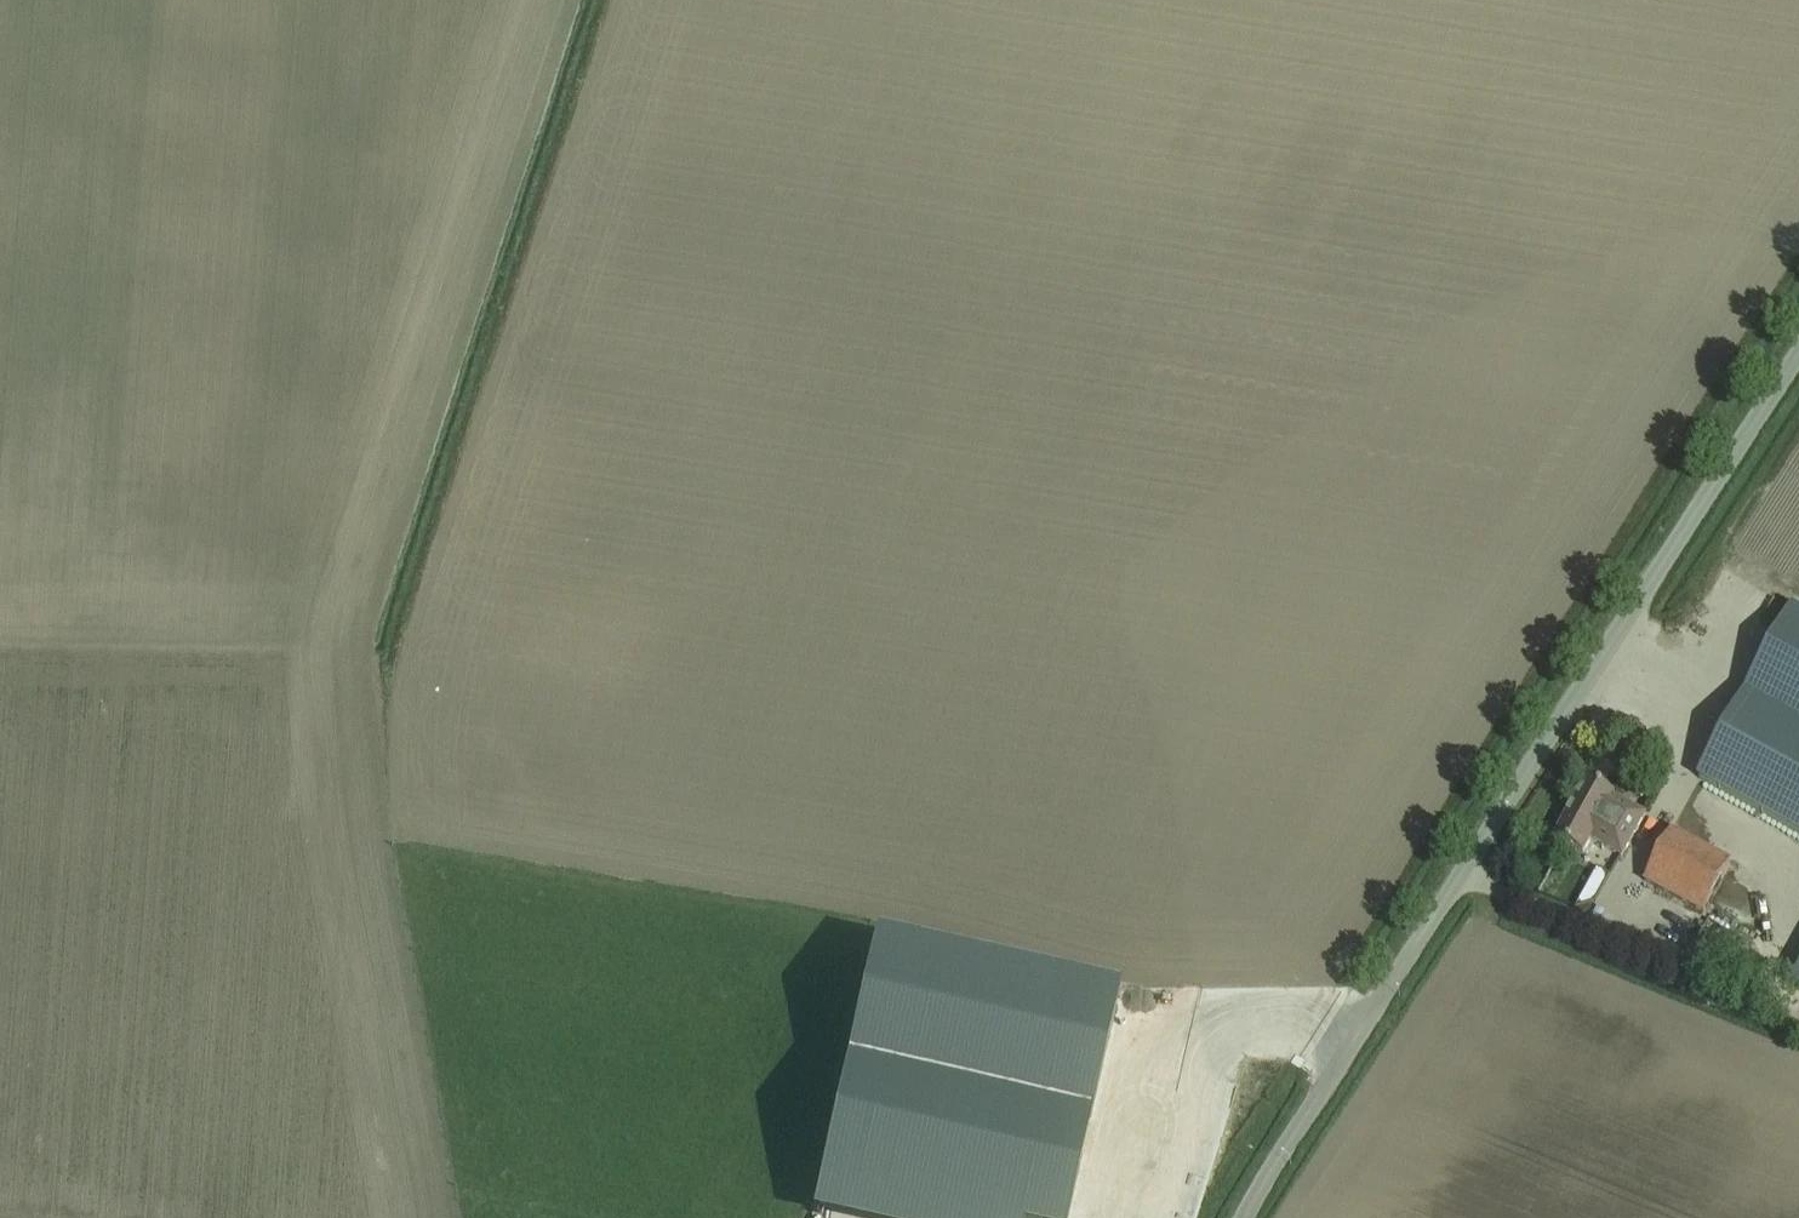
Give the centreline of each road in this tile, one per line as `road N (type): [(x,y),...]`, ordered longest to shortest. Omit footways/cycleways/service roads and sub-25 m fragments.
road 1 (tertiary): [(1243,1217),(1798,357)]
road 2 (track): [(1798,875),(1768,959),(1771,984),(1798,1006)]
road 3 (track): [(1670,794),(1798,864)]

